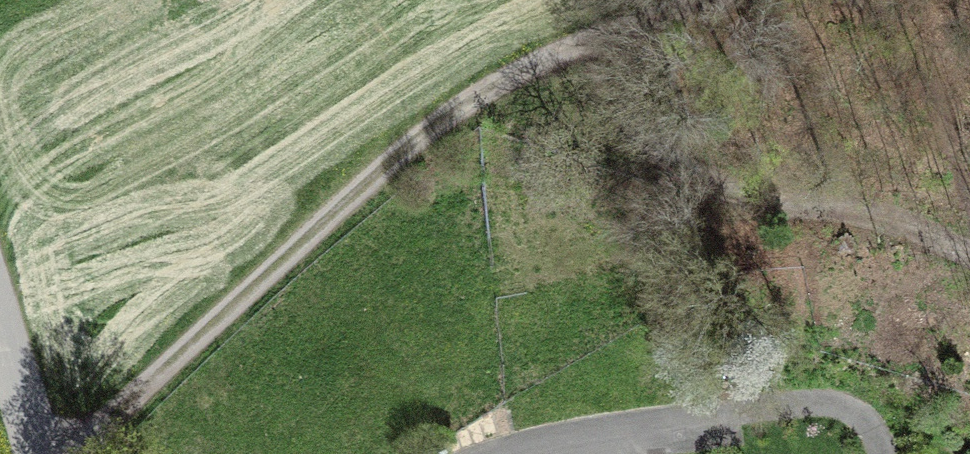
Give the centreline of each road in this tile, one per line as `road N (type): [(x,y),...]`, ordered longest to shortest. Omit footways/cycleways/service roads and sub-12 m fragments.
road 1 (track): [(688,0),(463,105),(400,151),(65,453)]
road 2 (track): [(969,254),(870,214),(752,192),(691,168),(653,132),(604,34)]
road 3 (unclassified): [(38,453),(0,328)]

